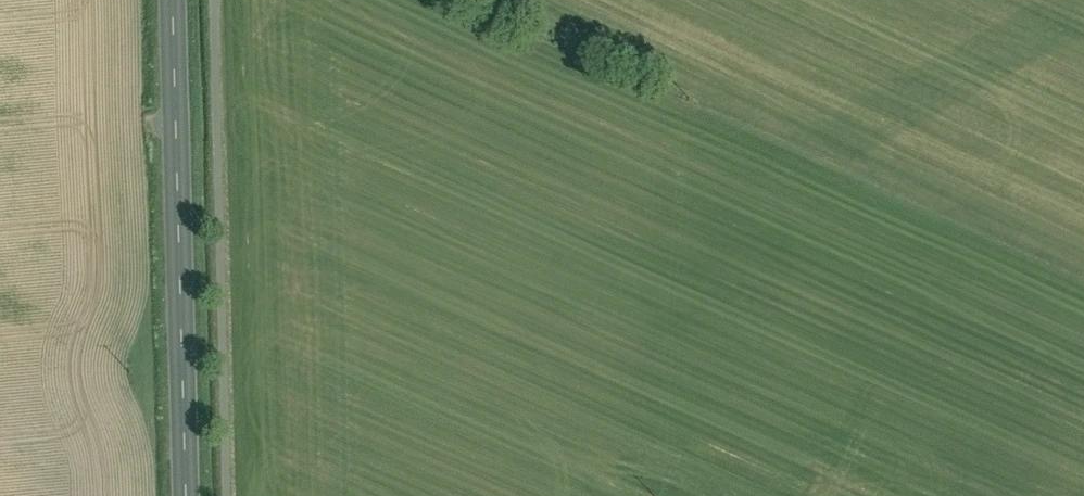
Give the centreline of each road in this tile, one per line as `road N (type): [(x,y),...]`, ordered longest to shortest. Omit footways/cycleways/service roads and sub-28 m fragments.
road 1 (tertiary): [(174,0),(187,495)]

